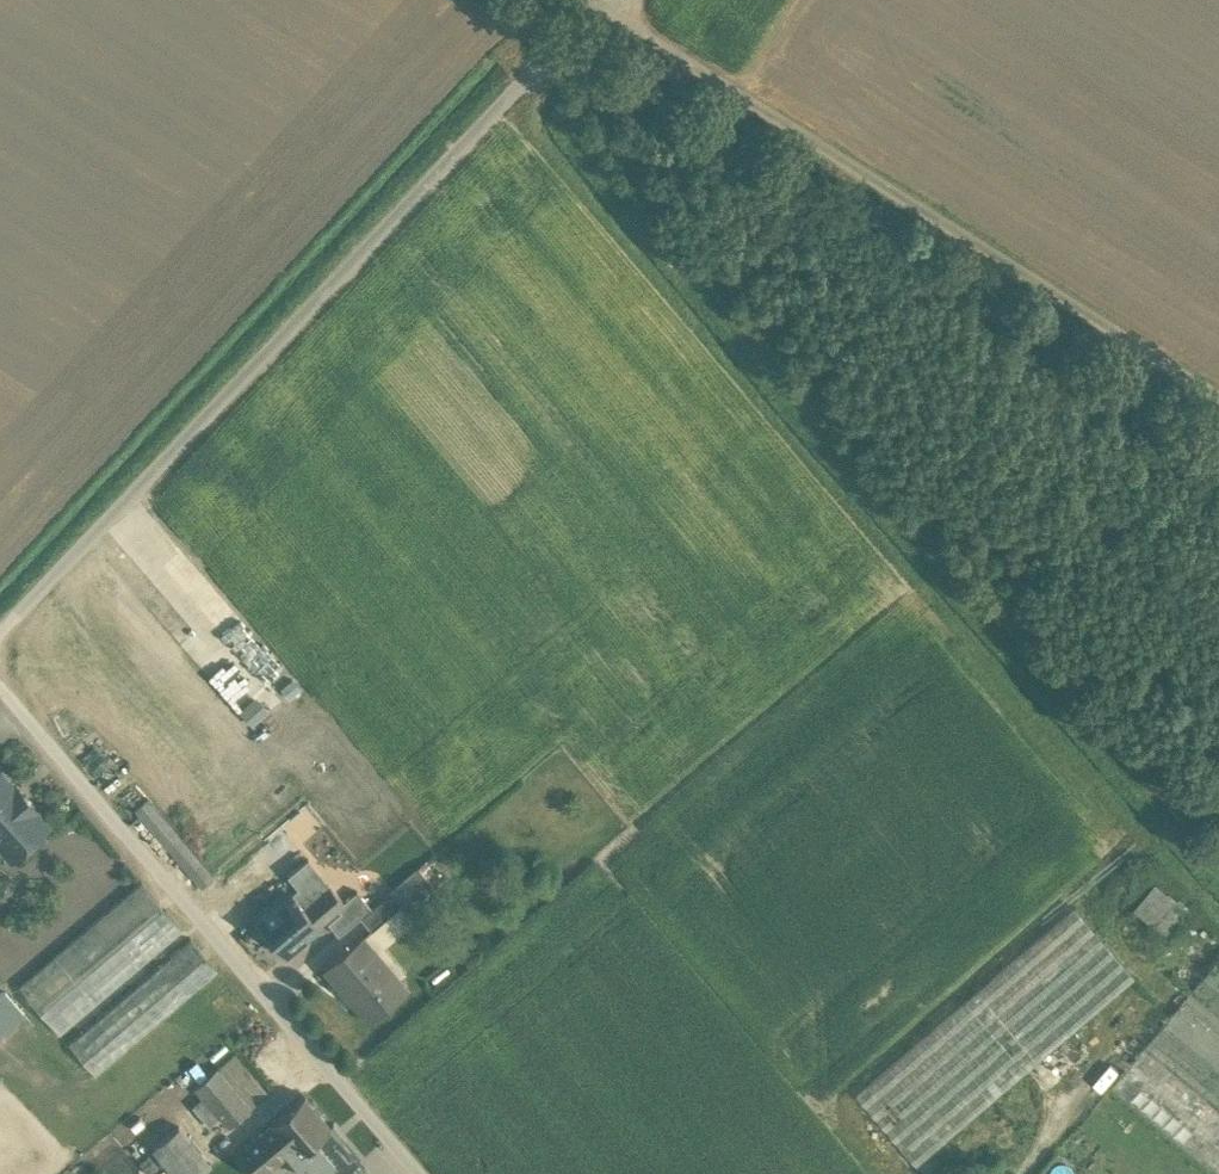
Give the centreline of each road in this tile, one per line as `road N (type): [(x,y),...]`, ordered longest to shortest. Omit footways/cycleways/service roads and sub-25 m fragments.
road 1 (unclassified): [(614,10),(514,91),(0,639)]
road 2 (unclassified): [(614,10),(1218,391)]
road 3 (unclassified): [(411,1173),(0,682)]

